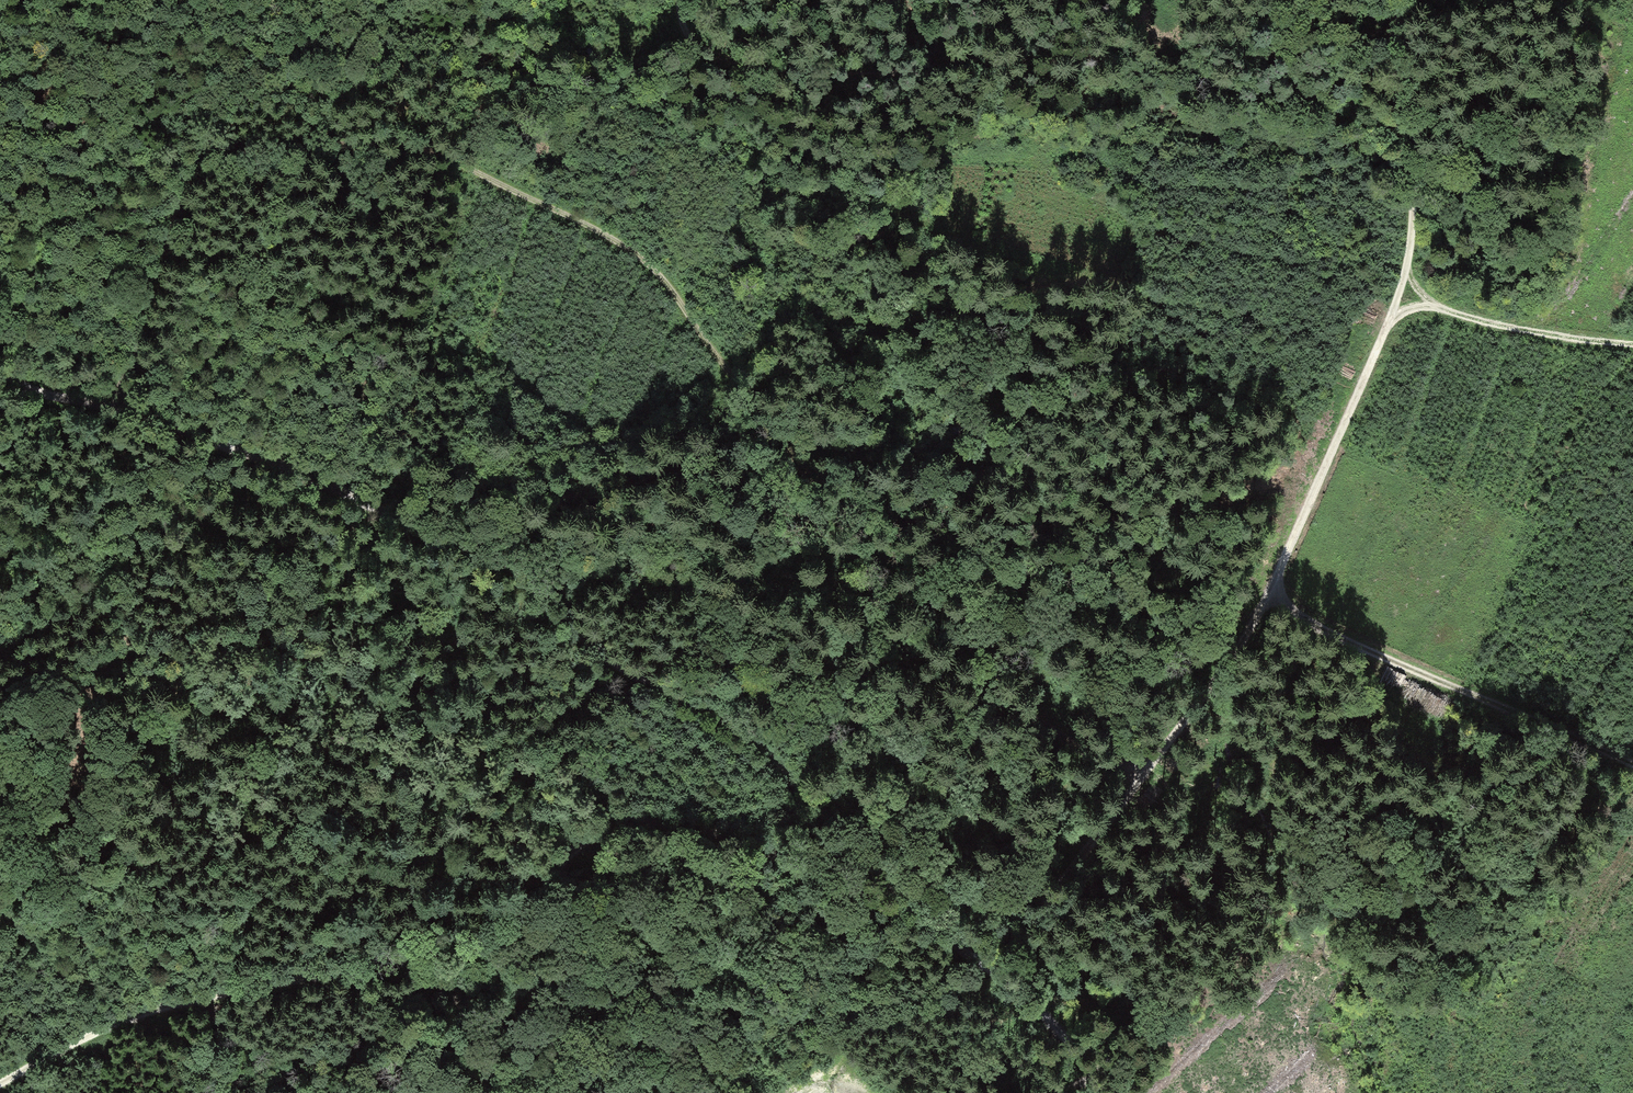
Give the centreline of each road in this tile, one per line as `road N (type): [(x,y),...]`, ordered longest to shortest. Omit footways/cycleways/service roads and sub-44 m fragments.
road 1 (track): [(1134,790),(939,637),(830,510),(667,280),(629,250),(441,153),(394,141),(269,137),(233,139),(210,154),(173,218),(150,314),(113,406)]
road 2 (track): [(0,374),(158,421),(331,487),(547,591),(600,652),(755,739),(933,927),(993,971)]
road 3 (track): [(1396,317),(1256,619),(993,971)]
road 4 (track): [(933,927),(702,827),(640,822),(589,837),(572,855),(469,1008)]
road 5 (track): [(469,1008),(413,961),(169,1001),(0,1085)]
road 6 (track): [(331,487),(558,820),(572,855)]
road 7 (track): [(1264,605),(1632,764)]
road 8 (track): [(680,0),(689,38),(720,55),(814,78),(905,69),(936,56),(958,0)]
road 9 (track): [(1396,0),(1414,157),(1407,275),(1396,317)]
road 10 (track): [(1632,344),(1531,334),(1462,311),(1396,317)]
road 11 (track): [(469,1008),(536,1038),(658,1066),(689,1092)]
road 12 (track): [(993,971),(1112,1092)]

